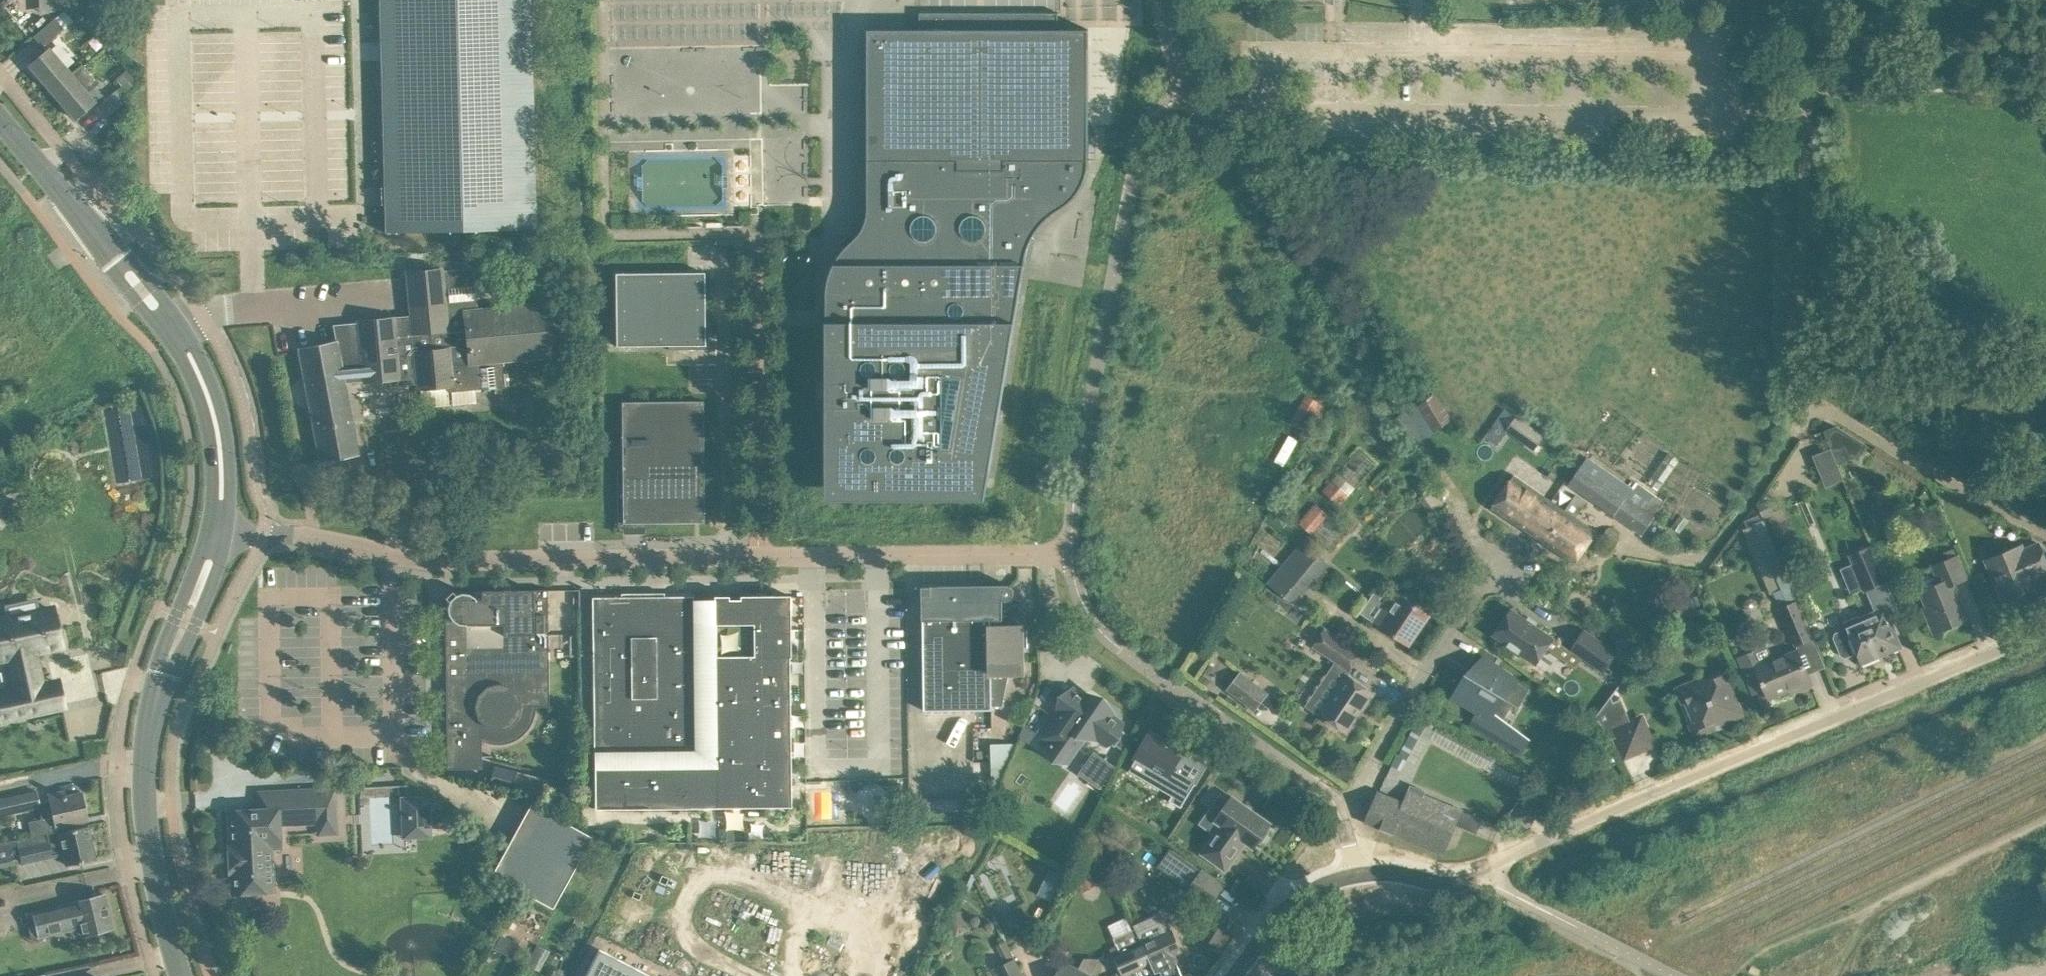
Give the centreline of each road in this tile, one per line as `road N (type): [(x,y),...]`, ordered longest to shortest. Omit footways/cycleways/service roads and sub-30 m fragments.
road 1 (unclassified): [(1072,553),(426,560),(229,528)]
road 2 (unclassified): [(1356,875),(1436,881),(1489,872),(2045,633)]
road 3 (unclassified): [(2045,535),(1795,391),(1818,0)]
road 4 (tertiary): [(229,528),(229,435),(218,394),(164,299),(104,241)]
road 5 (tertiary): [(104,241),(114,273),(164,334),(199,397),(213,483),(209,523)]
road 6 (tertiary): [(179,975),(150,838),(146,778),(161,685)]
road 7 (residential): [(1340,817),(1394,719),(1494,569)]
road 8 (unclassified): [(1340,817),(1328,796),(1133,658)]
road 9 (tertiary): [(161,685),(197,626),(229,528)]
road 10 (tertiary): [(209,523),(158,665),(161,685)]
road 11 (unclassified): [(1236,975),(1296,902),(1356,875)]
road 12 (tertiary): [(104,241),(0,120)]
road 13 (track): [(0,783),(118,764),(147,767)]

